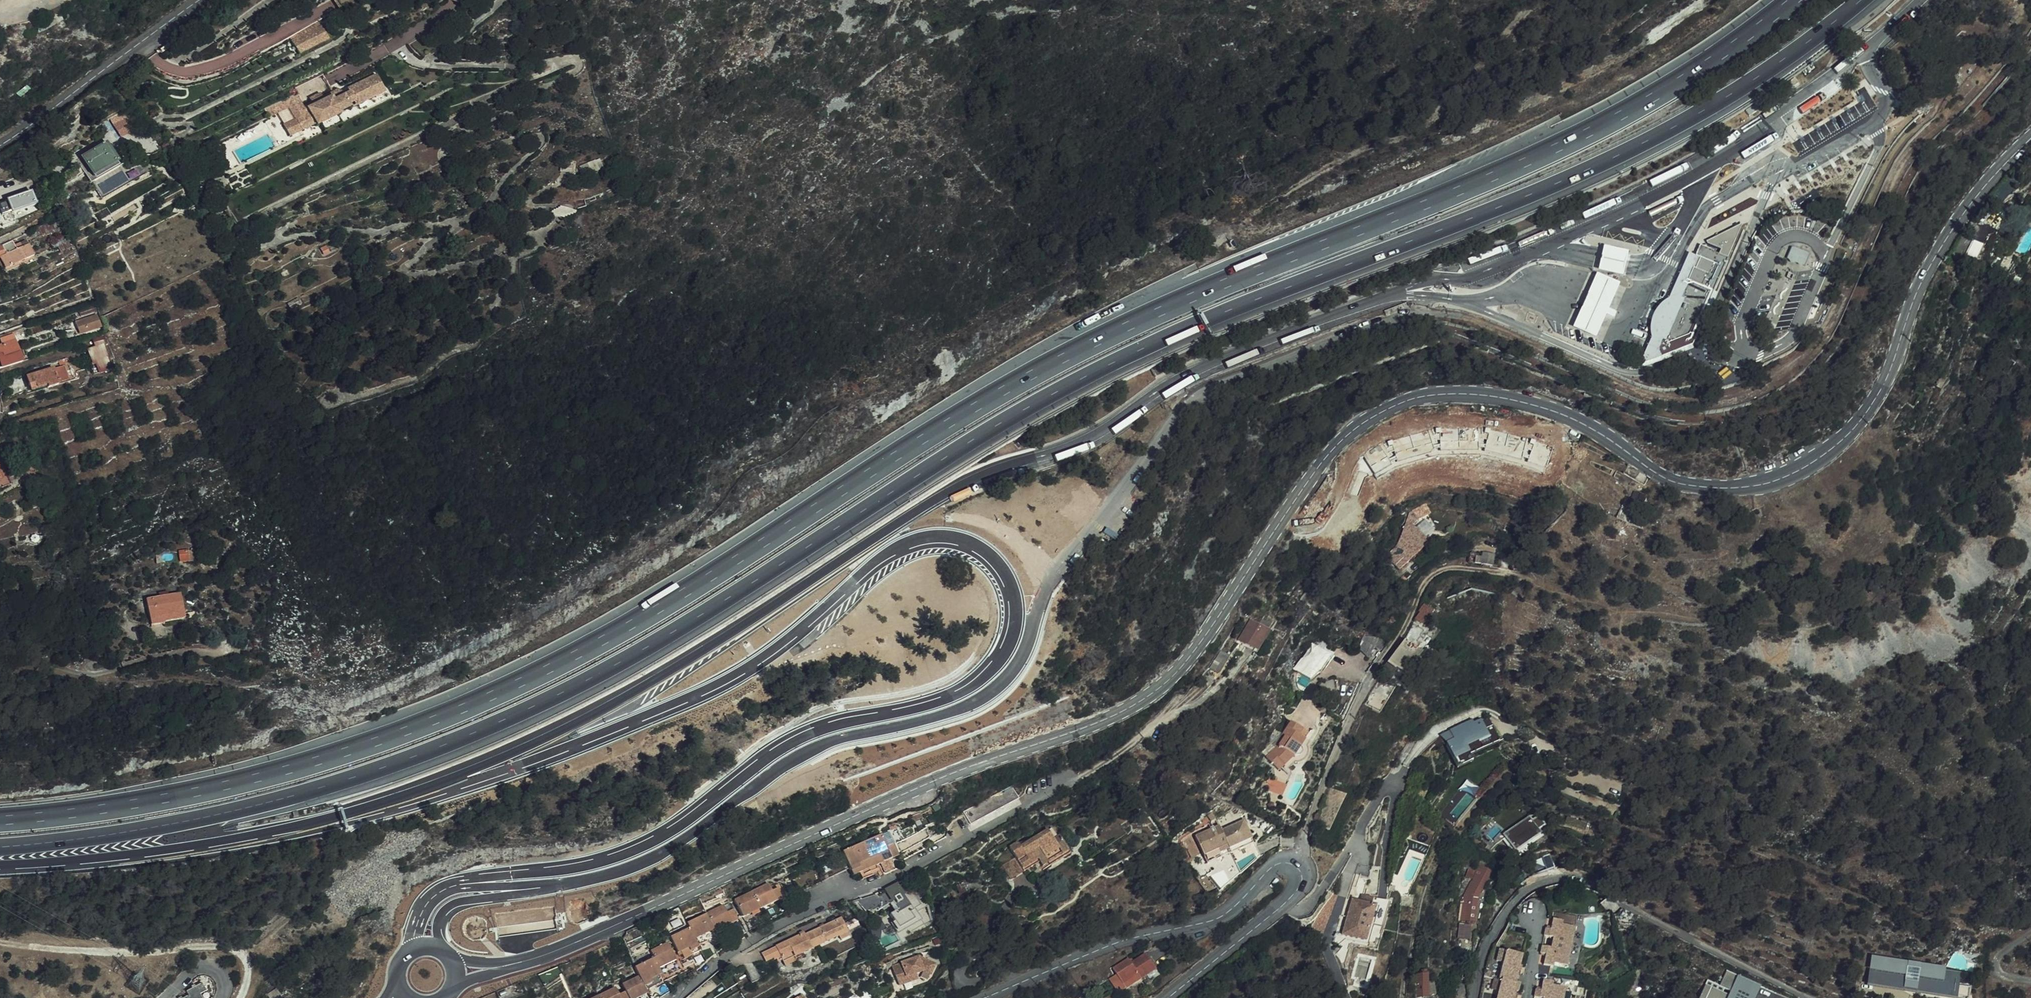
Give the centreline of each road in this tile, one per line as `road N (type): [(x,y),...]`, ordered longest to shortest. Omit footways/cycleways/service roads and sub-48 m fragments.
road 1 (motorway): [(0,847),(251,807),(515,714),(647,647),(1069,385),(1185,329),(1638,146),(1758,77),(1861,0)]
road 2 (motorway): [(1793,0),(1684,79),(1589,132),(1068,355),(681,595),(532,677),(387,738),(242,782),(0,819)]
road 3 (secondary): [(2030,137),(1943,239),(1874,400),(1843,441),(1806,466),(1761,484),(1683,484),(1550,407),(1455,394),(1387,407),(1330,451),(1189,659),(1137,704),(966,766),(536,958)]
road 4 (motorway): [(403,796),(541,756),(712,686),(769,652),(883,556),(916,541),(951,538),(979,548),(1001,566),(1014,595),(1009,644),(976,684),(796,740),(681,825),(625,854),(447,885),(423,908),(407,952)]
road 5 (motorway): [(403,796),(596,713),(968,480),(1093,436),(1177,380),(1392,295)]
road 6 (track): [(2019,34),(1904,162),(1829,330),(1767,391),(1719,405),(1675,404),(1465,321),(1415,313)]
road 7 (tertiary): [(1168,997),(1299,891),(1297,868),(1274,865),(1232,910),(1205,923),(1100,948),(981,997)]
road 8 (residential): [(1809,997),(1580,877),(1556,875),(1517,897),(1488,941),(1473,997)]
road 9 (motorway): [(0,864),(230,840),(403,796)]
road 10 (track): [(0,942),(95,951),(241,947),(249,963),(242,997)]
road 11 (track): [(573,61),(423,66),(502,0)]
road 12 (tertiary): [(0,144),(203,0)]
road 13 (track): [(225,641),(226,649),(211,655),(171,651),(92,676),(22,667),(0,673)]
road 14 (residential): [(329,79),(433,22),(451,3)]
road 15 (track): [(271,0),(188,55),(160,64)]

